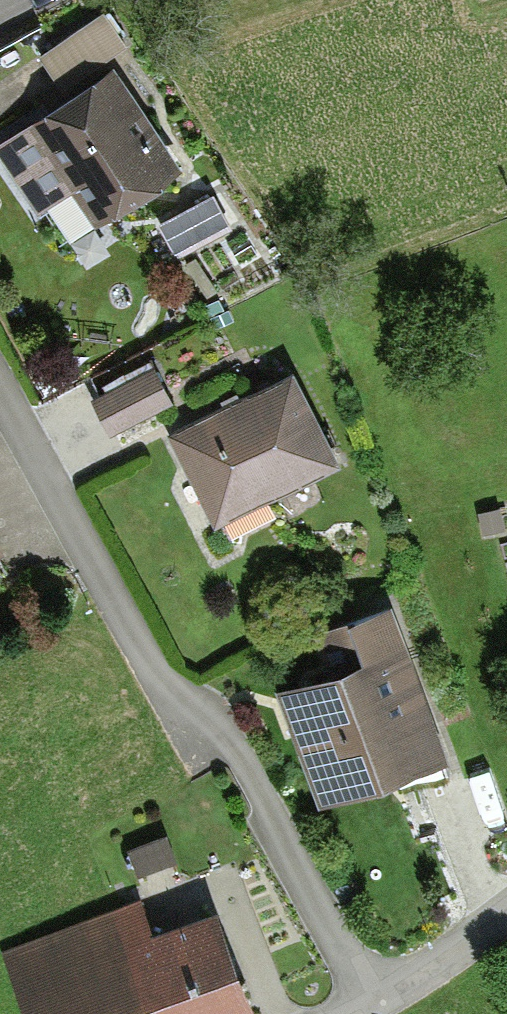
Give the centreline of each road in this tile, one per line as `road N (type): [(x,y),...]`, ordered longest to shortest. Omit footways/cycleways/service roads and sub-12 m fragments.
road 1 (residential): [(371,1007),(219,720),(157,678),(0,383)]
road 2 (residential): [(371,1007),(506,916)]

